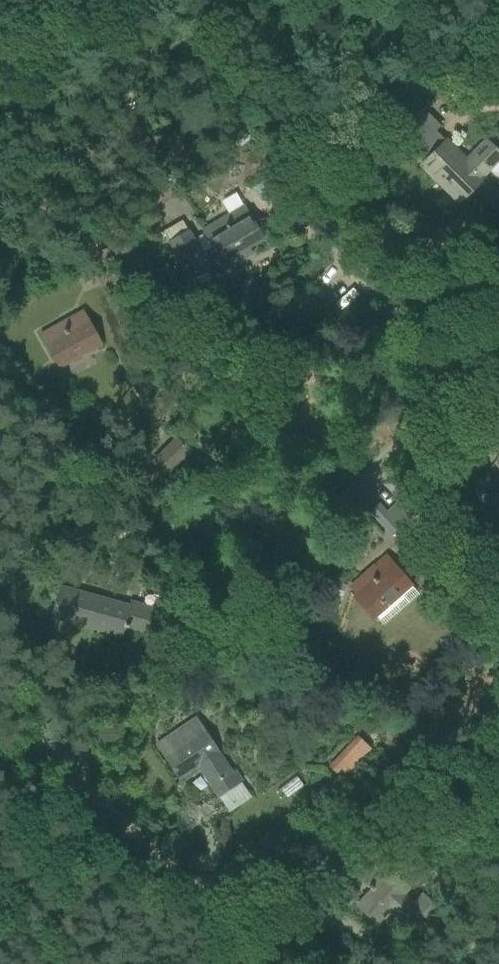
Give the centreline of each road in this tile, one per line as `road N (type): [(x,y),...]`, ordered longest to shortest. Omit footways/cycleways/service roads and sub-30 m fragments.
road 1 (unclassified): [(75,767),(498,342)]
road 2 (track): [(284,963),(0,698)]
road 3 (track): [(267,948),(312,926),(348,926),(390,949),(400,963)]

